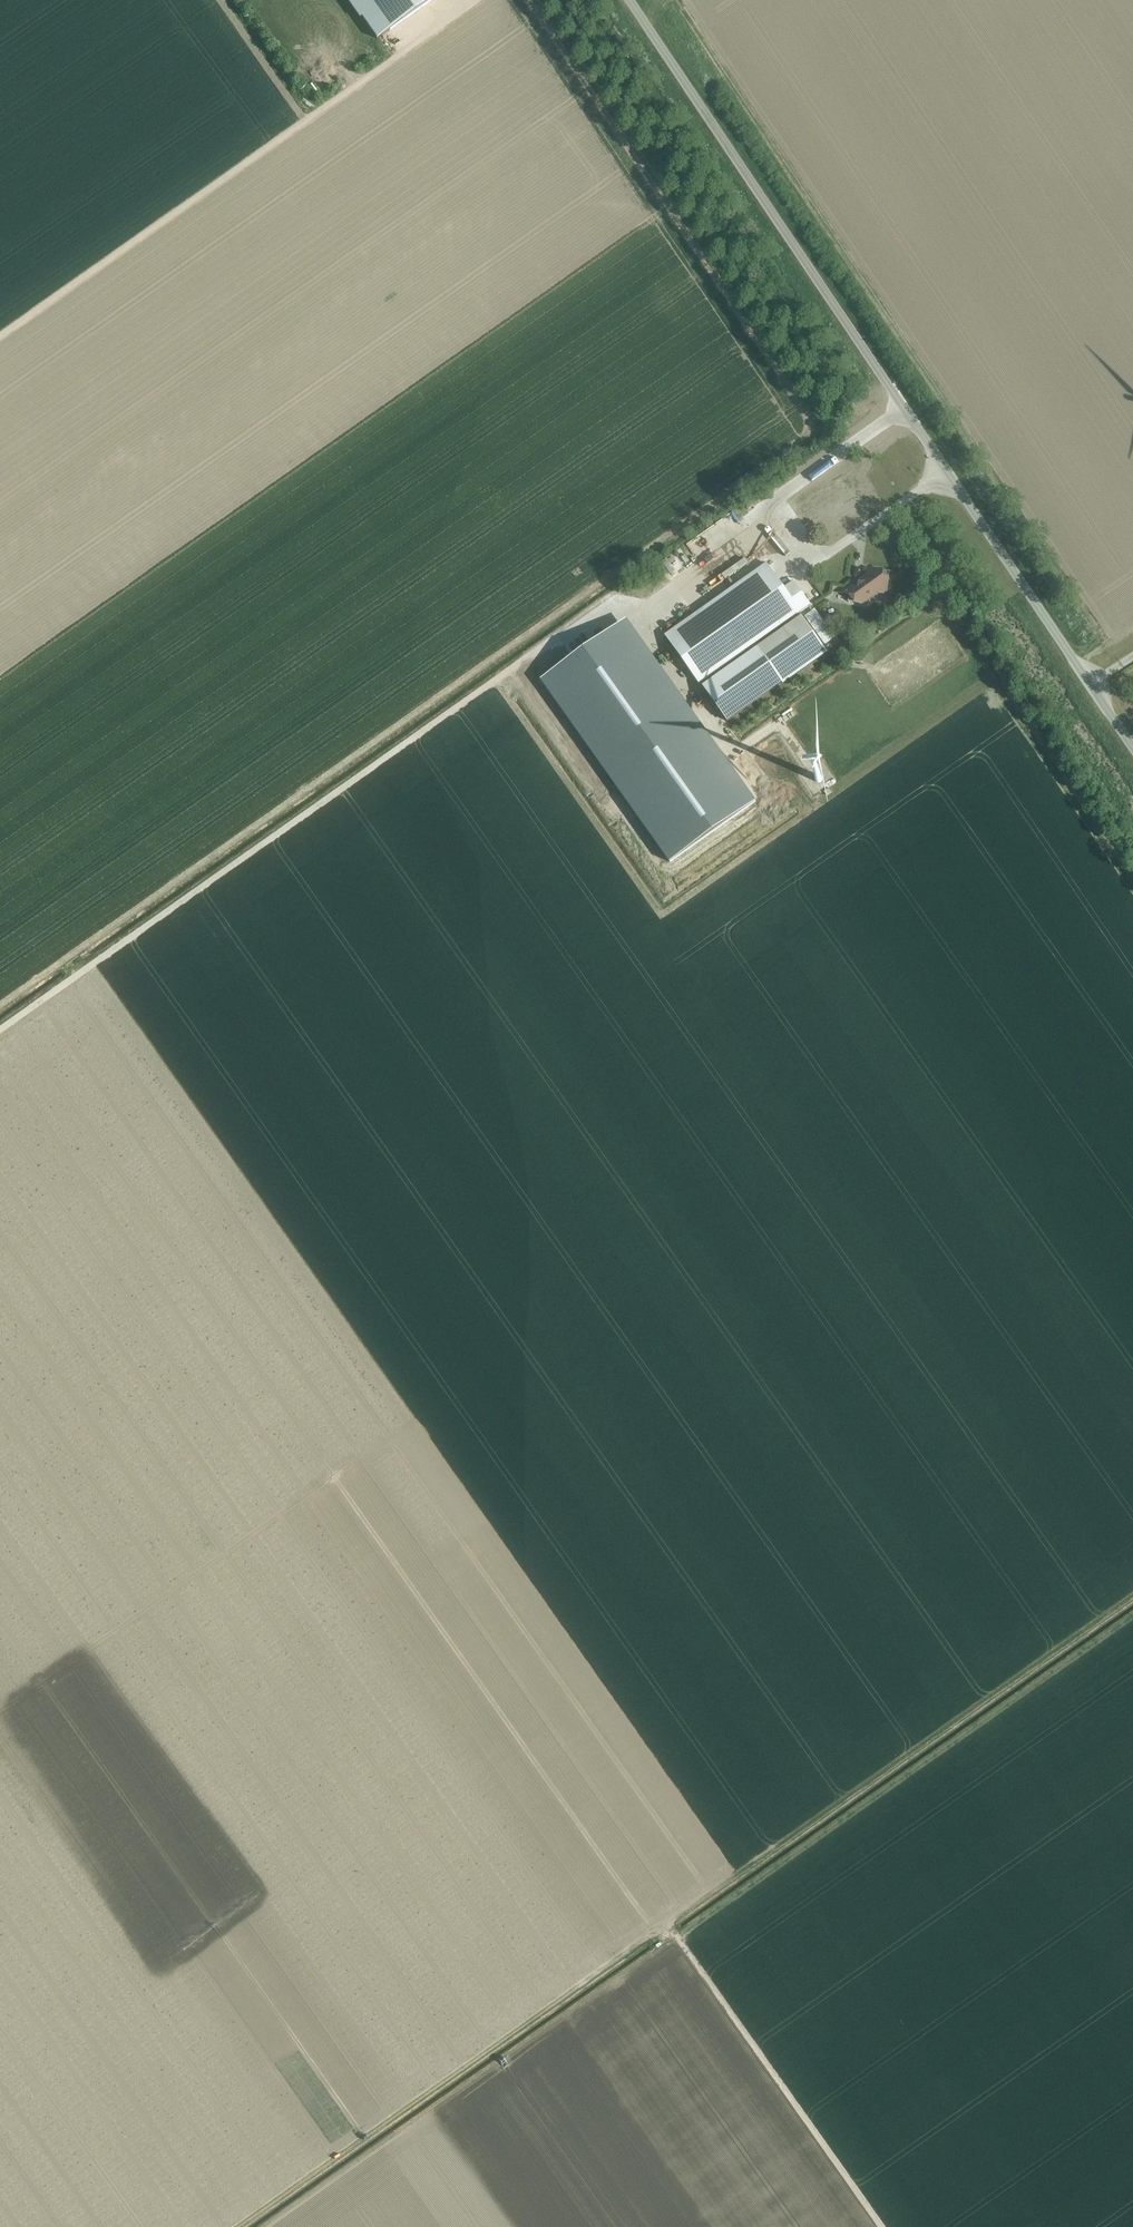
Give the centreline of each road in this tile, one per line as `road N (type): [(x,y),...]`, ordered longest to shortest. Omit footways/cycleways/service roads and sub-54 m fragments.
road 1 (unclassified): [(1132,748),(629,0)]

